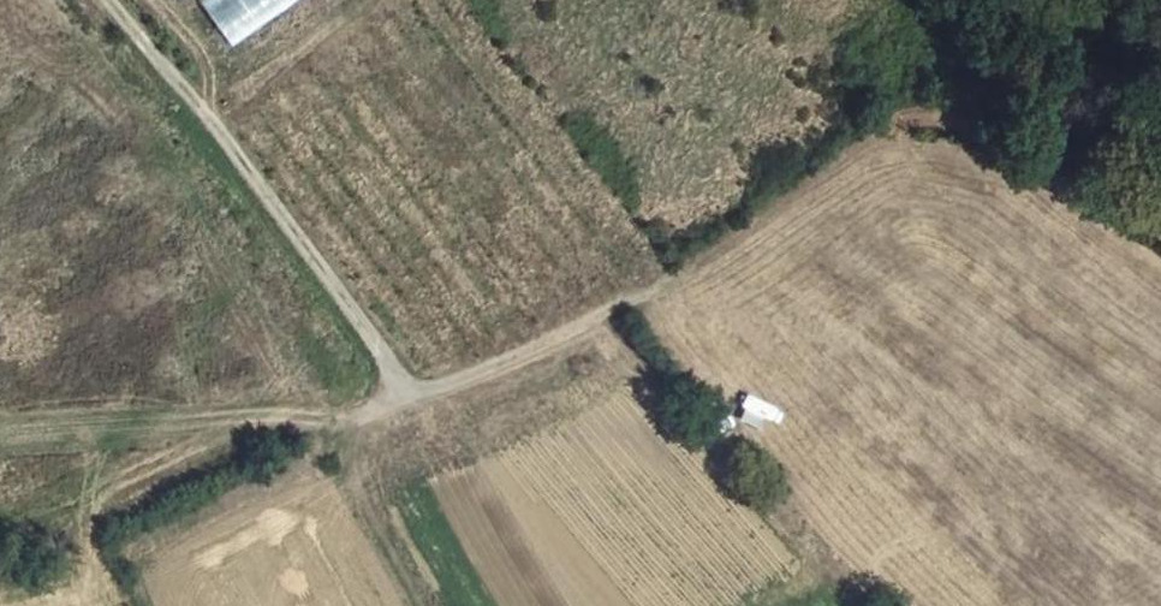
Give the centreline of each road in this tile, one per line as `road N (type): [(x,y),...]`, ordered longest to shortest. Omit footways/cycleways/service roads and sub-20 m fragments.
road 1 (track): [(109,0),(404,381),(441,384),(669,287),(905,118),(940,113),(1160,253)]

